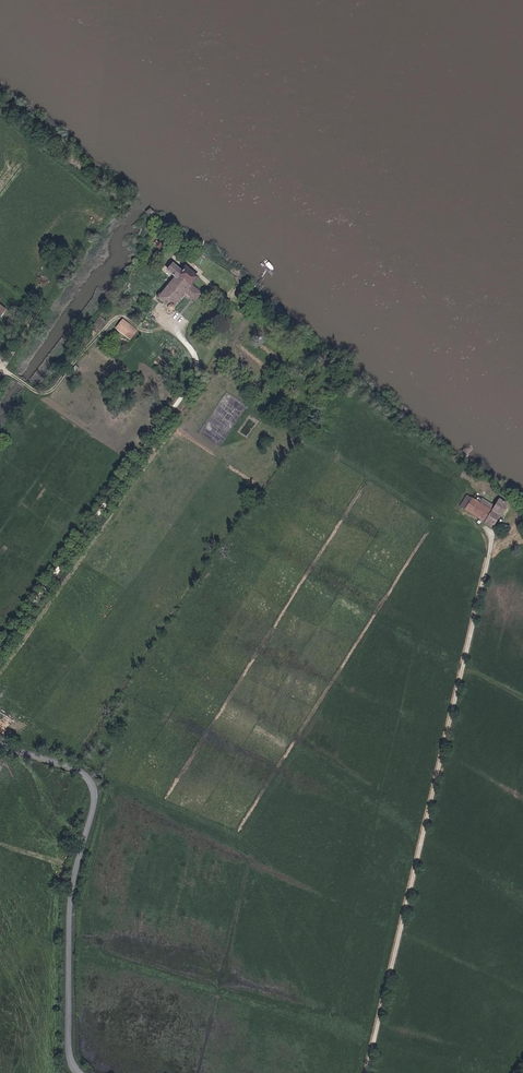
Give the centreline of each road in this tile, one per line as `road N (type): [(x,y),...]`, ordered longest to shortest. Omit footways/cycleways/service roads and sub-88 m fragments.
road 1 (residential): [(363,1072),(493,536)]
road 2 (tertiary): [(0,744),(81,772),(95,793),(70,908),(68,1050),(78,1072)]

